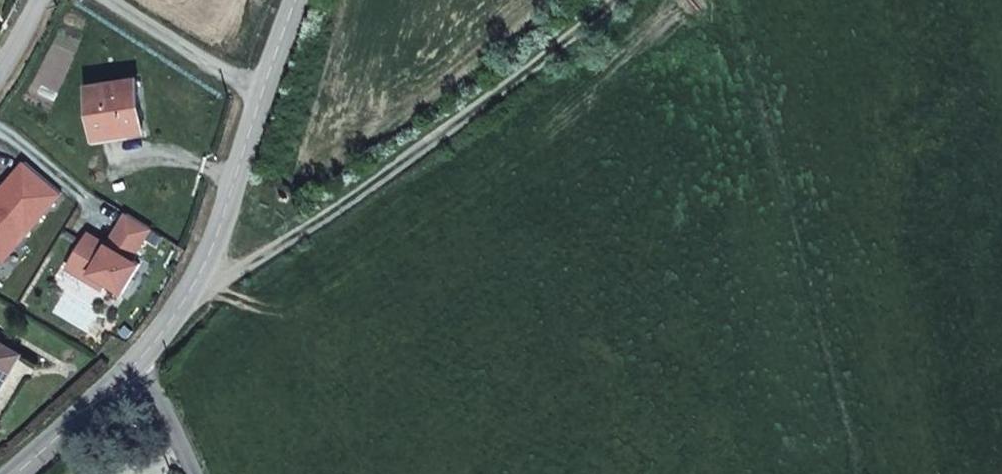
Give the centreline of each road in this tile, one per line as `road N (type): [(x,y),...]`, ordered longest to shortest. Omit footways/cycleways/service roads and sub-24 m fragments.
road 1 (track): [(621,0),(423,151),(238,278),(192,298)]
road 2 (unclassified): [(140,364),(192,298),(262,95)]
road 3 (unclassified): [(262,95),(111,0)]
road 4 (unclassified): [(21,473),(140,364)]
road 5 (residential): [(140,364),(196,473)]

